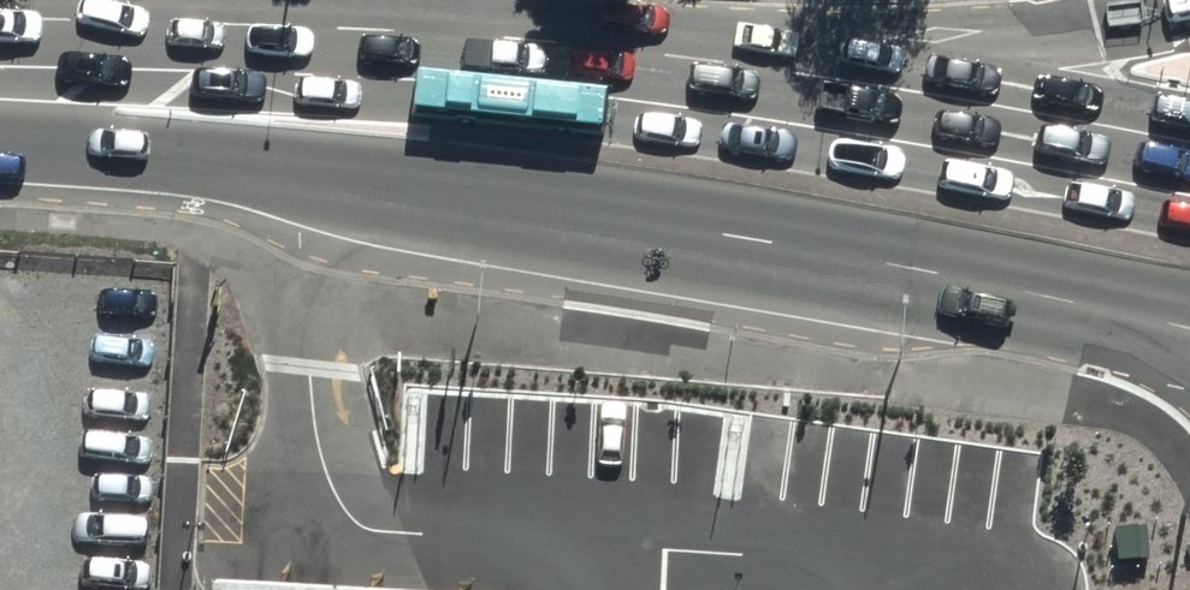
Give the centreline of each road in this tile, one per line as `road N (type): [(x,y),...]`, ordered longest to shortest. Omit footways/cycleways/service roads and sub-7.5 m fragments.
road 1 (primary): [(1171,325),(860,260),(293,167),(229,119)]
road 2 (primary): [(229,119),(353,54),(819,87)]
road 3 (primary): [(819,87),(966,45),(1189,8)]
road 4 (primary): [(819,87),(1189,146)]
road 5 (primary): [(0,104),(229,119)]

